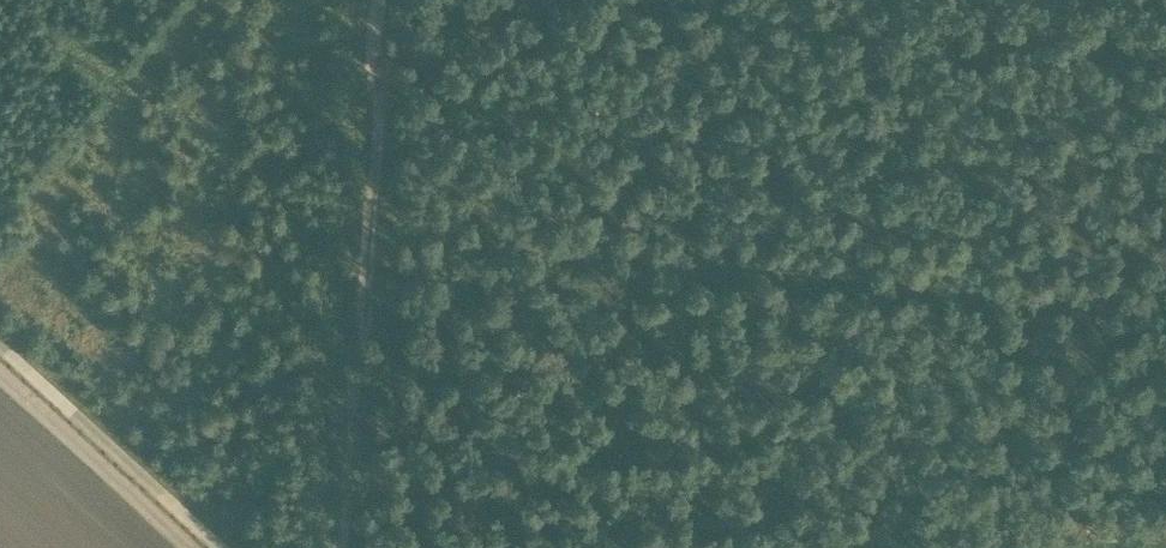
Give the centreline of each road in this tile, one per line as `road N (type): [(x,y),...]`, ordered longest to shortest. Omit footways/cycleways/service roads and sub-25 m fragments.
road 1 (track): [(314,547),(379,0)]
road 2 (track): [(0,373),(192,547)]

